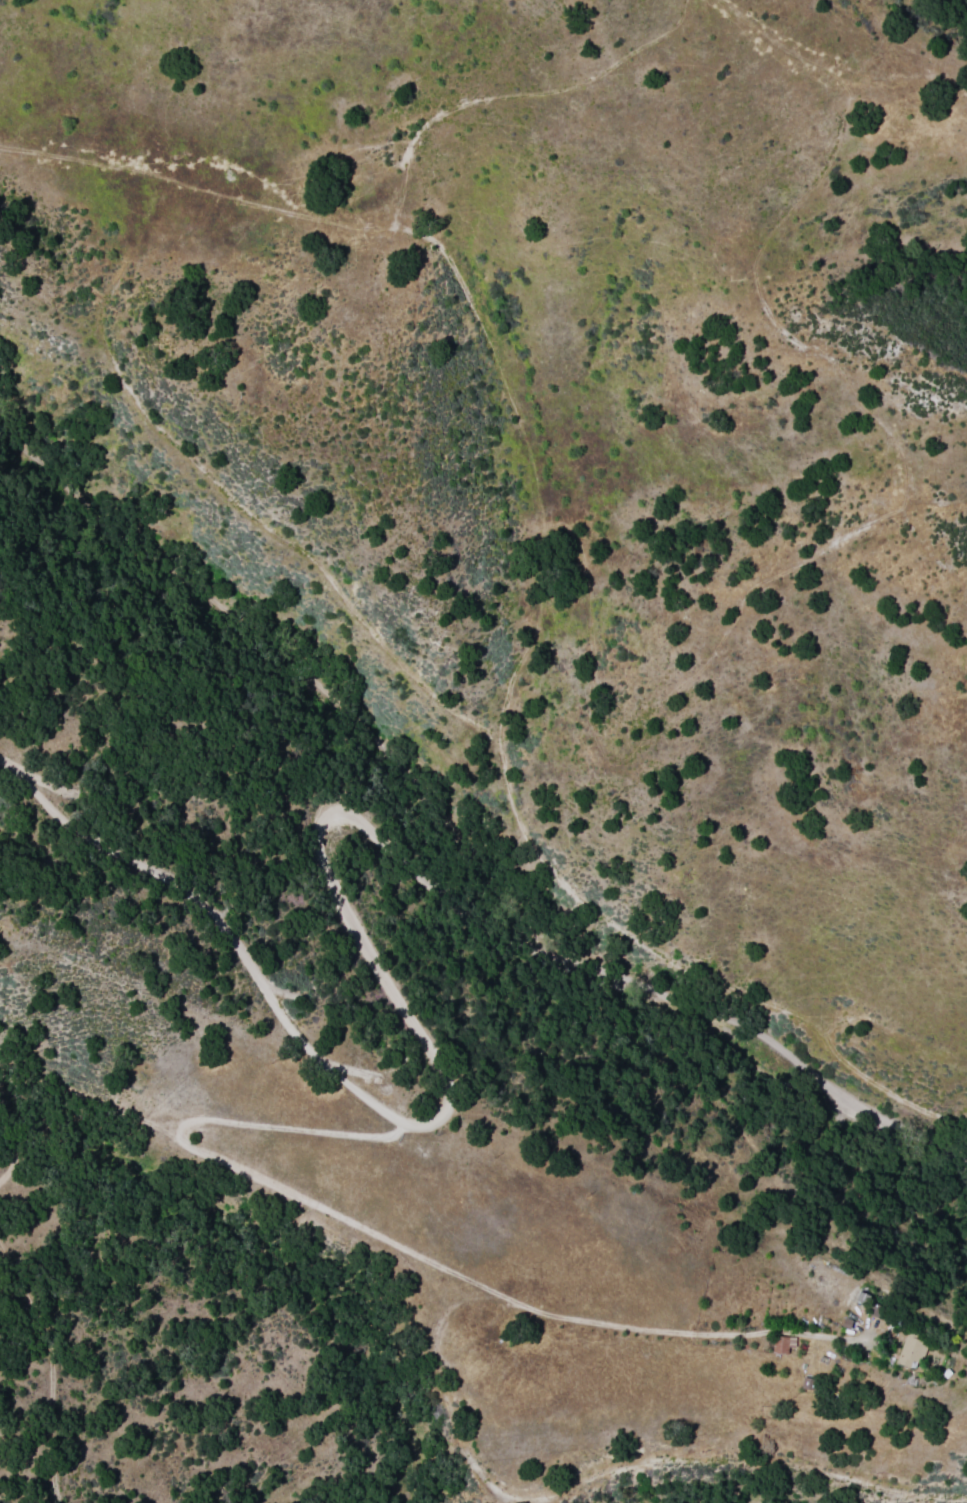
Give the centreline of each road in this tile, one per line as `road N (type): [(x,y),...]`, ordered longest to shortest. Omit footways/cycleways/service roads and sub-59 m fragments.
road 1 (residential): [(966,1164),(862,1111),(702,999),(502,942),(344,819),(325,816),(312,833),(323,882),(436,1075),(431,1111),(392,1125)]
road 2 (track): [(676,0),(665,24),(580,75),(430,111),(406,134),(393,165),(395,217),(432,245),(455,282),(524,434),(535,491),(539,581),(487,735)]
road 3 (residential): [(702,999),(542,865),(508,822),(487,735),(424,697),(353,623),(313,566),(225,500),(122,397),(95,345)]
road 4 (residential): [(966,1494),(895,1490),(736,1458),(623,1461),(532,1495),(482,1487),(450,1438),(424,1349),(446,1305),(496,1293)]
road 5 (residential): [(844,1333),(629,1327),(533,1307),(155,1129)]
road 6 (residential): [(966,409),(792,341),(758,312),(758,257),(828,134),(823,87),(783,41),(689,0)]
road 7 (residential): [(392,1125),(279,1033),(196,911),(48,822),(0,769)]
road 8 (residential): [(45,1502),(39,1354),(0,1253)]
road 9 (residential): [(155,1129),(184,1120),(356,1131),(392,1125)]
road 10 (residential): [(0,1067),(155,1129)]

